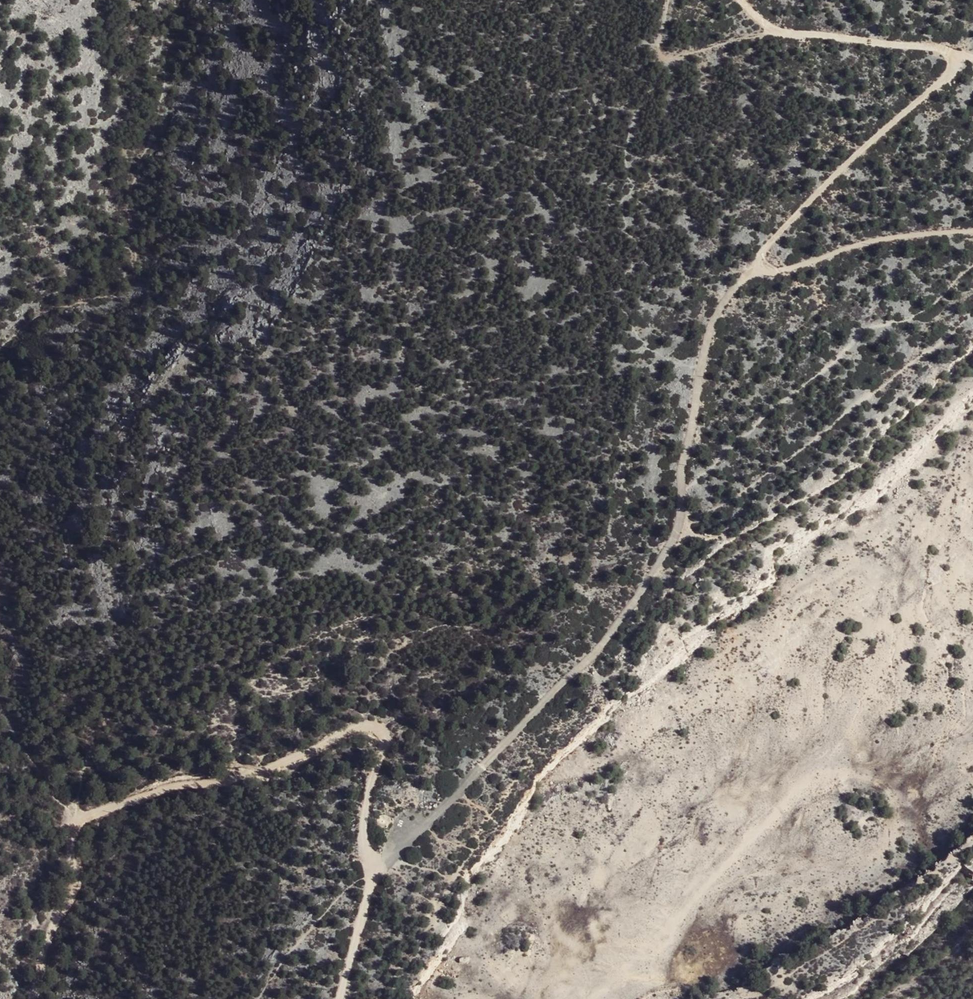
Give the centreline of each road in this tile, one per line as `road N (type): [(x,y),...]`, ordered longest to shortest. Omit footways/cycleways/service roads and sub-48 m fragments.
road 1 (track): [(375,872),(595,653),(657,566),(676,535),(710,324),(723,300),(760,267)]
road 2 (track): [(72,827),(171,786),(257,773),(364,726),(385,738),(361,836),(375,872)]
road 3 (track): [(760,267),(763,250),(787,224),(959,55)]
road 4 (track): [(742,0),(768,28),(959,55)]
road 5 (track): [(760,267),(776,271),(876,239),(972,231)]
road 6 (track): [(28,998),(74,890),(72,827)]
road 7 (track): [(768,28),(666,59),(657,48),(668,0)]
road 8 (track): [(339,998),(375,872)]

